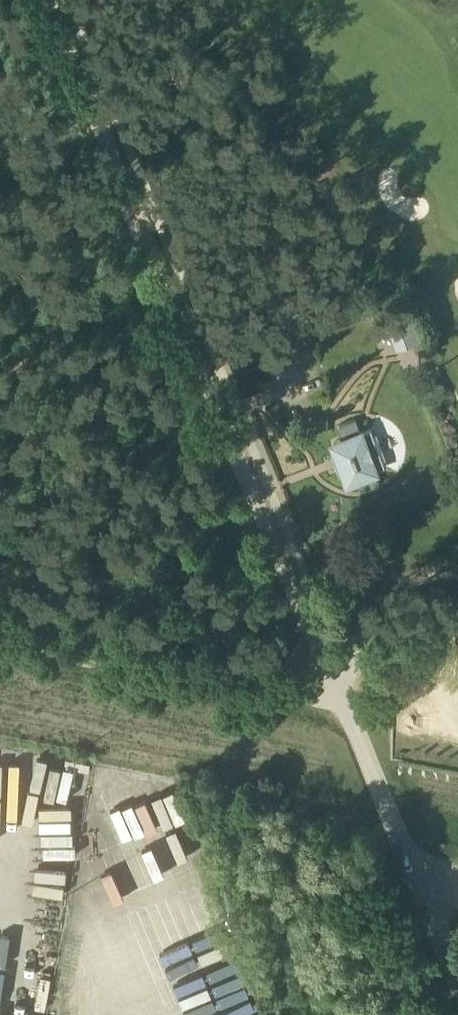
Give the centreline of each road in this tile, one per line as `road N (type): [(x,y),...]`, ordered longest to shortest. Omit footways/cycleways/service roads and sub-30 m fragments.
road 1 (unclassified): [(457,982),(151,246)]
road 2 (track): [(0,628),(341,696)]
road 3 (track): [(48,0),(151,246)]

